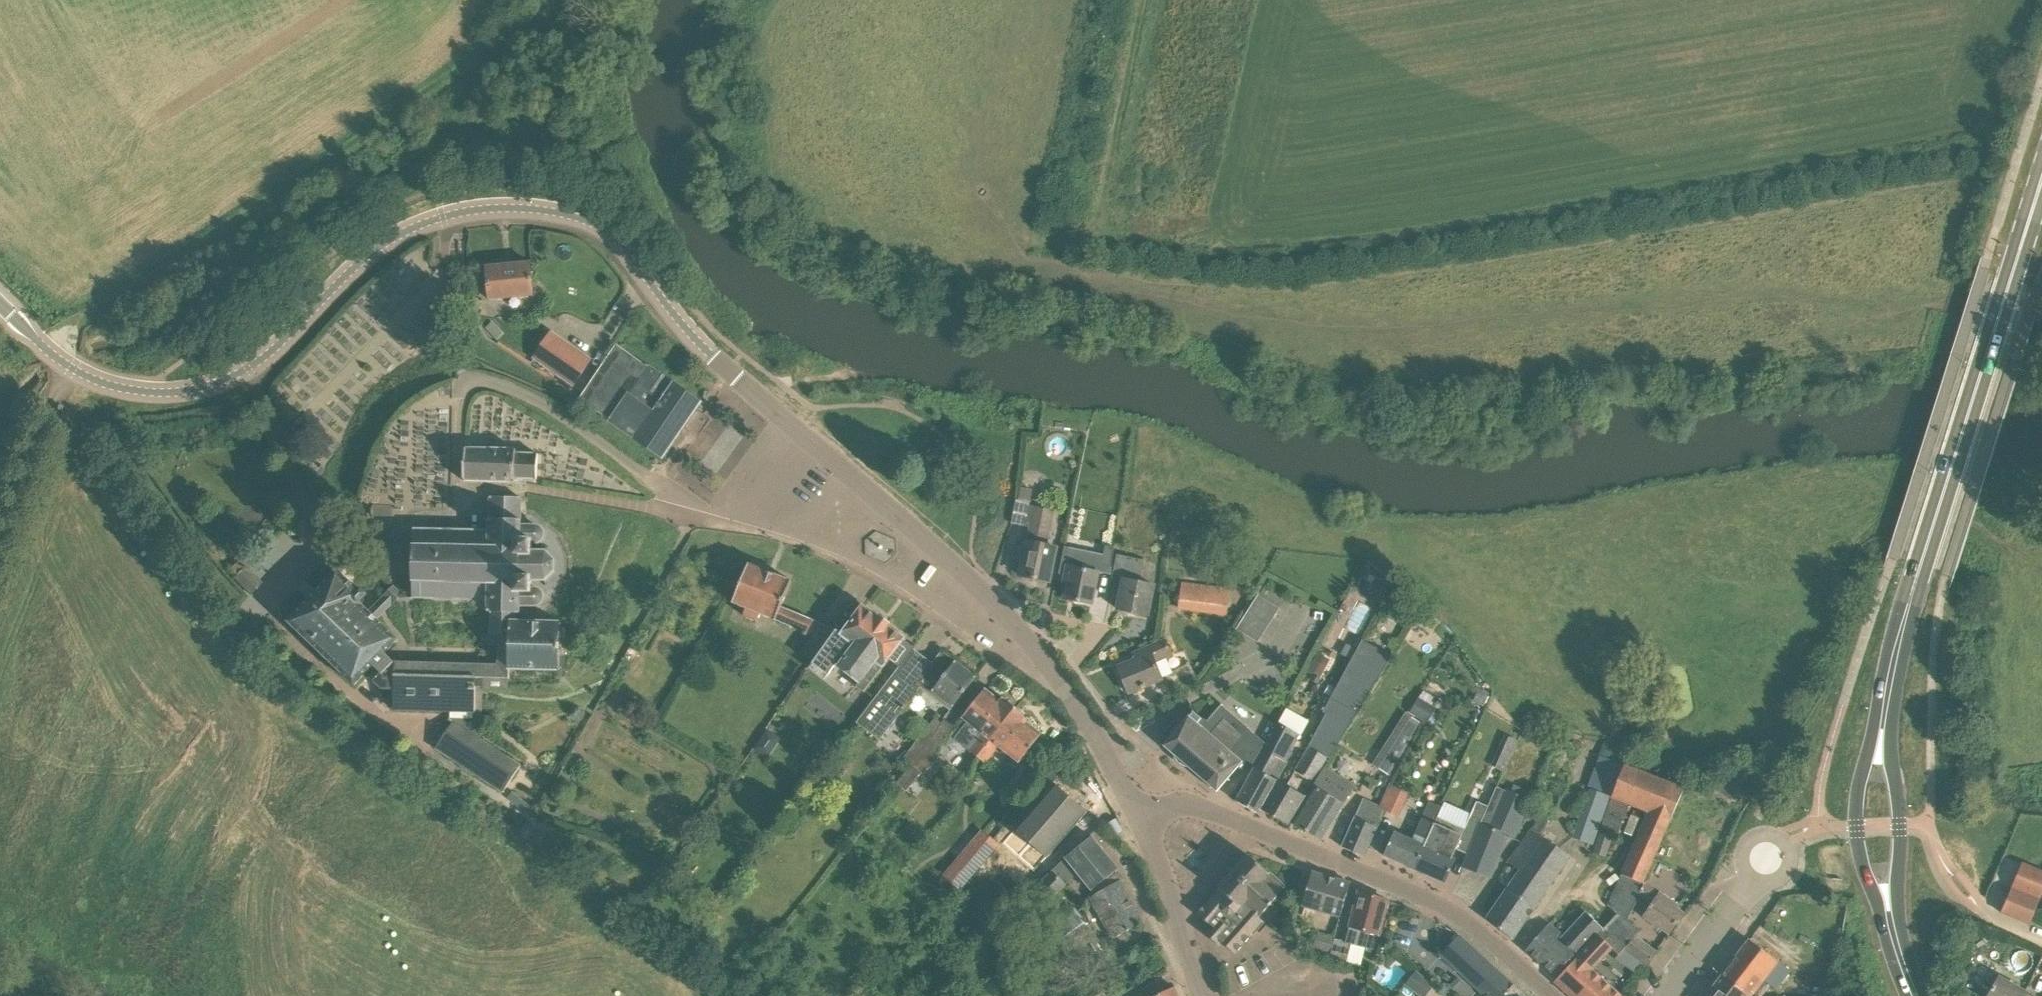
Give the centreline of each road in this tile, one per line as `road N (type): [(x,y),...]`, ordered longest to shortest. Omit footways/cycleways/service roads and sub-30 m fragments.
road 1 (residential): [(1142,820),(1058,676),(974,585),(727,368),(618,239),(596,224),(545,209),(497,207),(415,226),(365,258),(272,352),(193,389),(98,381),(67,366),(0,304)]
road 2 (track): [(560,0),(41,345)]
road 3 (primary): [(1883,726),(1899,636),(2041,179)]
road 4 (residential): [(1553,995),(1439,901),(1191,805),(1142,820)]
road 5 (primary): [(1883,726),(1861,786),(1859,844),(1897,946)]
road 6 (primary): [(1897,946),(1900,824),(1883,726)]
road 7 (track): [(1099,214),(1146,0)]
road 8 (track): [(0,542),(67,366)]
road 9 (residential): [(1206,995),(1142,820)]
road 10 (residential): [(1670,995),(1754,880)]

